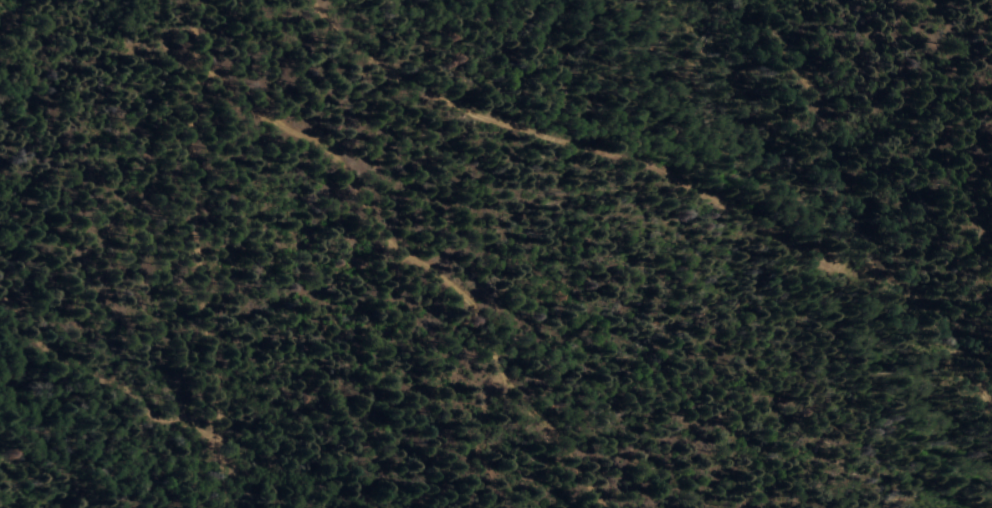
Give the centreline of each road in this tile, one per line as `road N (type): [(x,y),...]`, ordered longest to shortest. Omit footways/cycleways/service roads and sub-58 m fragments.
road 1 (track): [(309,0),(389,76),(462,114),(646,167),(877,284),(932,321),(991,396)]
road 2 (track): [(188,0),(192,40),(223,89),(263,117),(327,144),(387,241),(436,271),(475,310),(503,384),(552,429),(601,507)]

